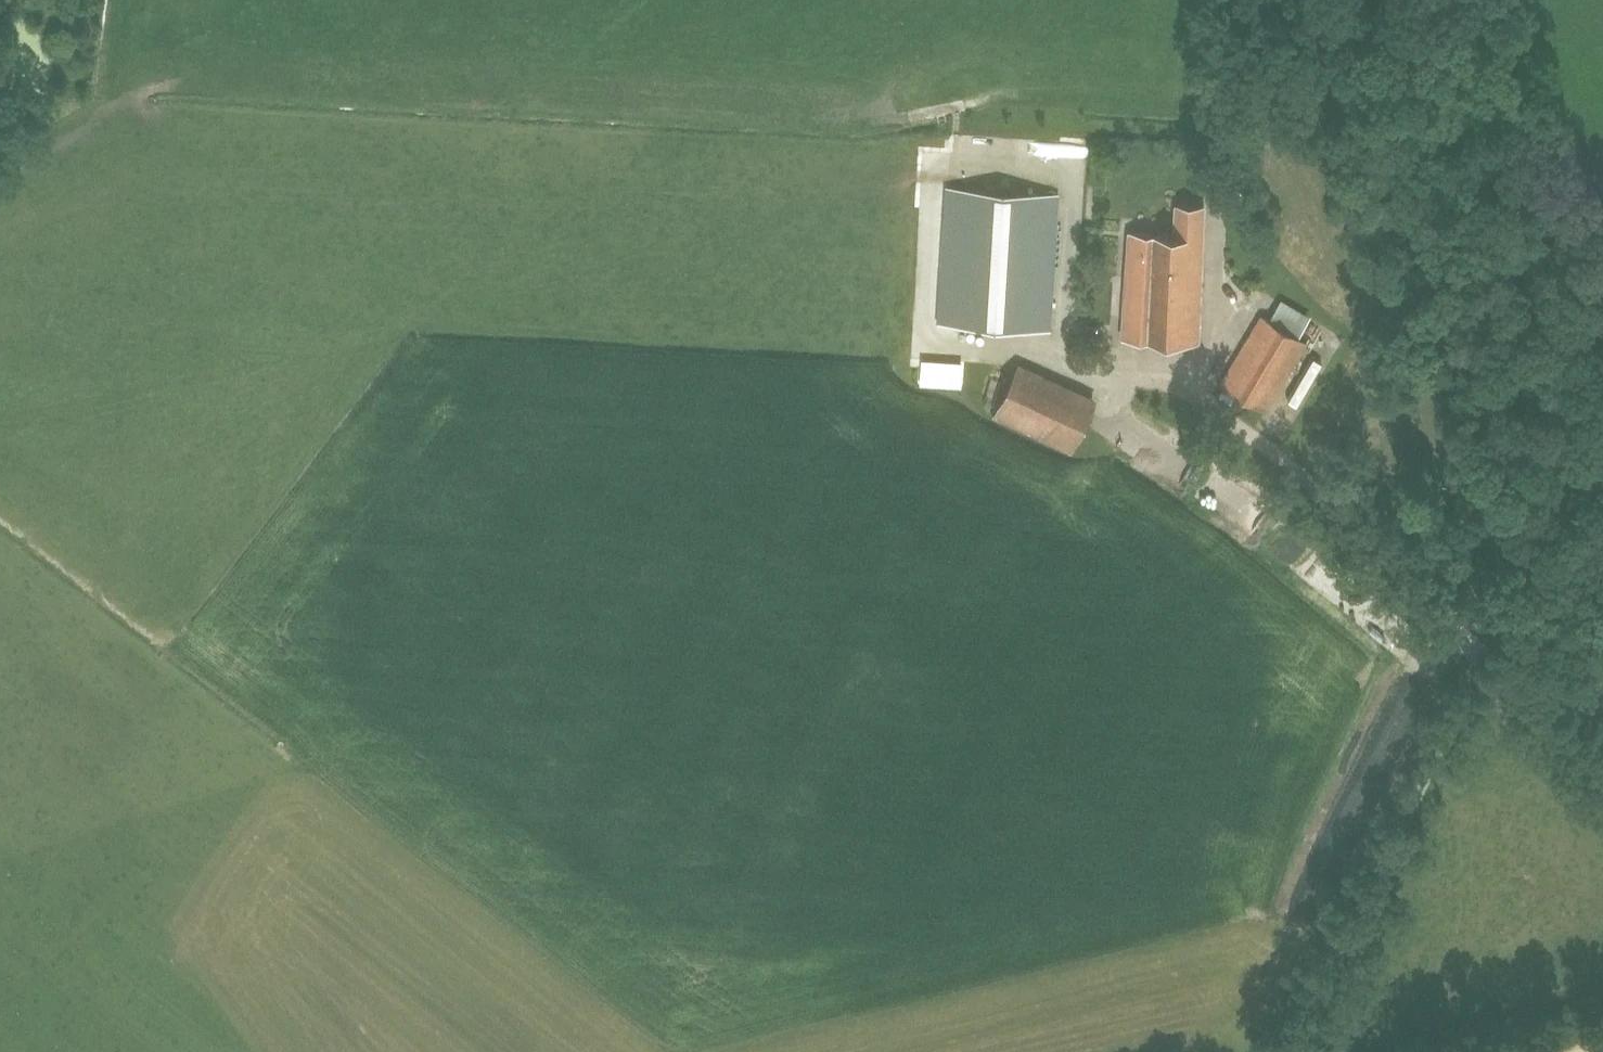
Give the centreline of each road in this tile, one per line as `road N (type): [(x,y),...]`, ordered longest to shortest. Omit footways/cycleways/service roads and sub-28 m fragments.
road 1 (track): [(1602,757),(1208,394)]

